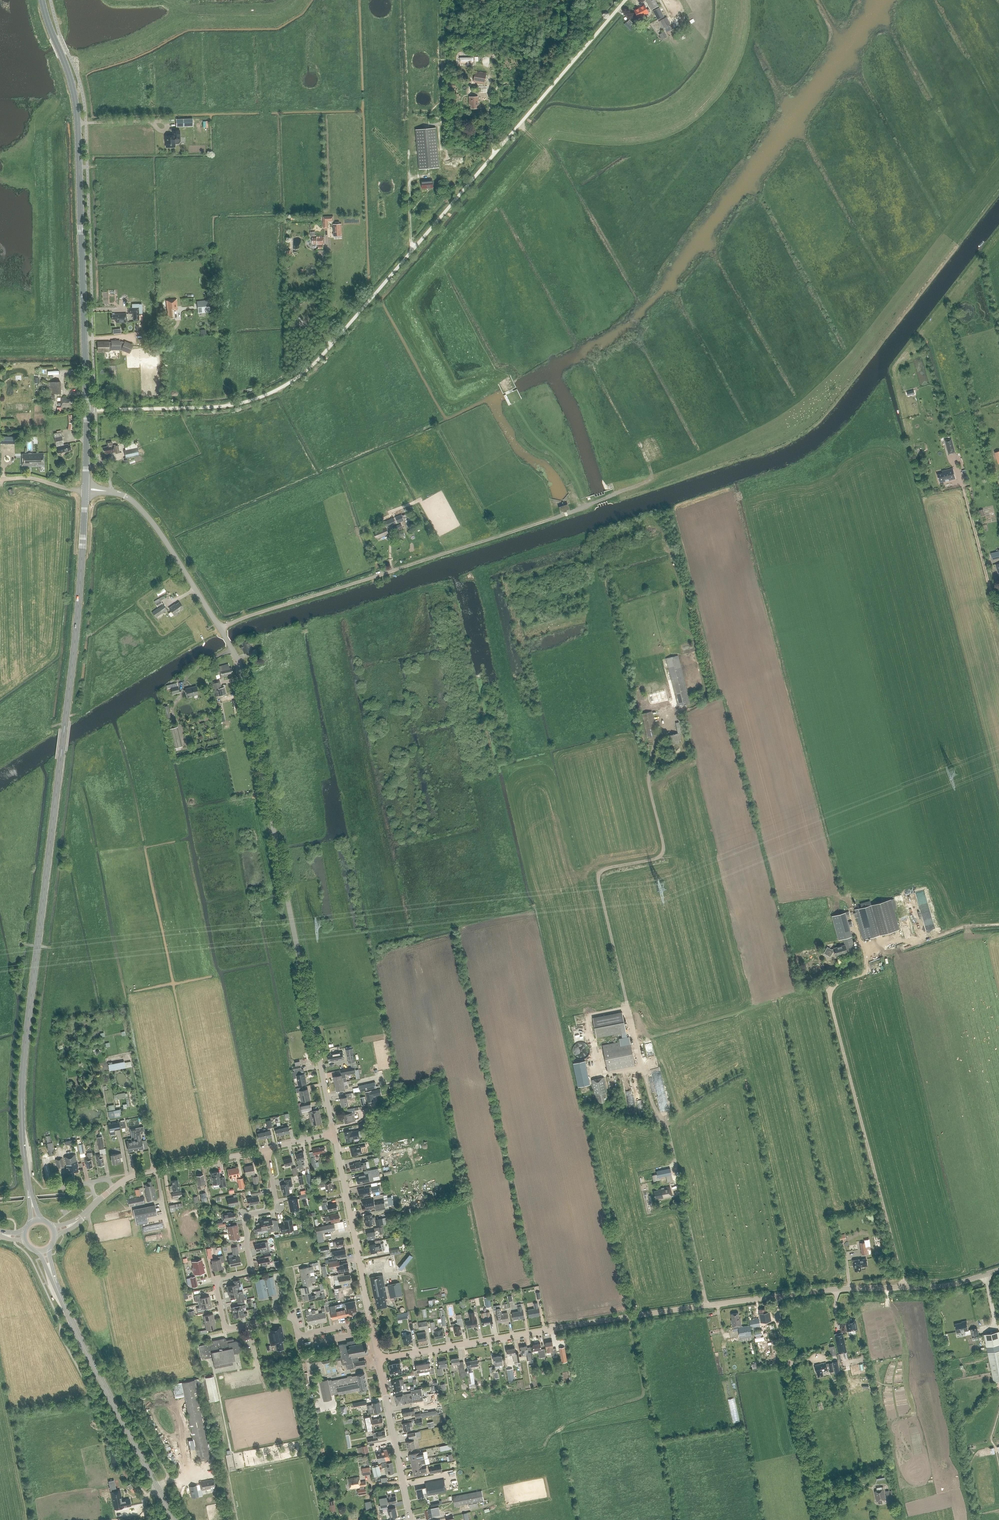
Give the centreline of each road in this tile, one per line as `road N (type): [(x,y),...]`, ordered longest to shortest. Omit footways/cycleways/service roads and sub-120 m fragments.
road 1 (unclassified): [(333,1133),(240,669),(140,507),(119,494),(85,490)]
road 2 (unclassified): [(86,410),(228,406),(298,377),(625,0)]
road 3 (primary): [(29,1188),(24,1055),(85,490)]
road 4 (track): [(706,1306),(598,880),(605,868),(663,853),(650,775),(657,744),(671,729)]
road 5 (track): [(220,627),(609,496)]
road 6 (tertiary): [(378,1359),(775,1297)]
road 7 (residential): [(298,1336),(289,1317),(227,1329),(215,1283),(250,1270),(245,1218),(276,1204),(266,1150)]
road 8 (track): [(169,1480),(123,1387),(85,1214)]
road 9 (unclassified): [(821,1519),(775,1297)]
road 10 (tertiary): [(775,1297),(932,1288),(998,1270)]
road 11 (primary): [(157,1486),(56,1285)]
road 12 (primary): [(86,410),(80,193)]
road 13 (primary): [(42,0),(75,98),(80,193)]
road 14 (tertiary): [(371,1321),(333,1133)]
road 15 (tertiary): [(411,1519),(378,1359)]

